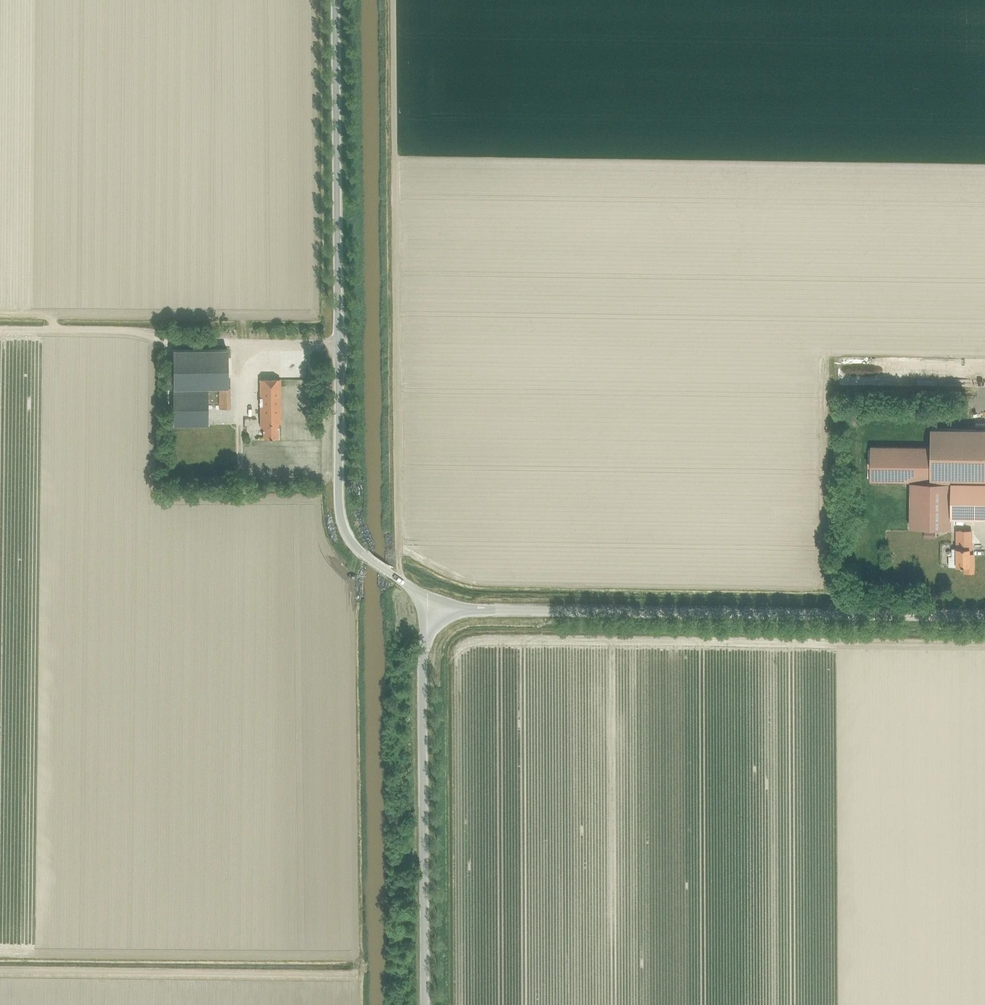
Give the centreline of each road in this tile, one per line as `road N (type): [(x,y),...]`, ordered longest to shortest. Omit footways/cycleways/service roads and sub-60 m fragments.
road 1 (unclassified): [(423,610),(414,592),(353,545),(340,517),(335,0)]
road 2 (unclassified): [(984,616),(423,610)]
road 3 (unclassified): [(425,1004),(423,610)]

